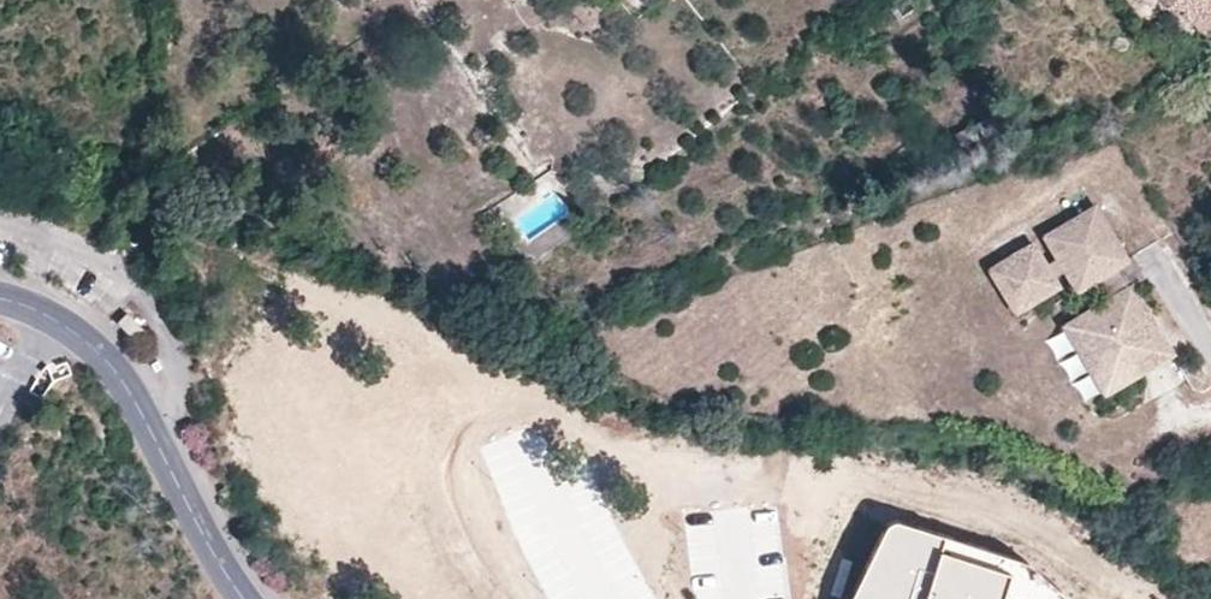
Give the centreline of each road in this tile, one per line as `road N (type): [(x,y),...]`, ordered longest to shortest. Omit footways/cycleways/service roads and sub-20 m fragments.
road 1 (residential): [(244,598),(113,370),(63,321),(0,298)]

